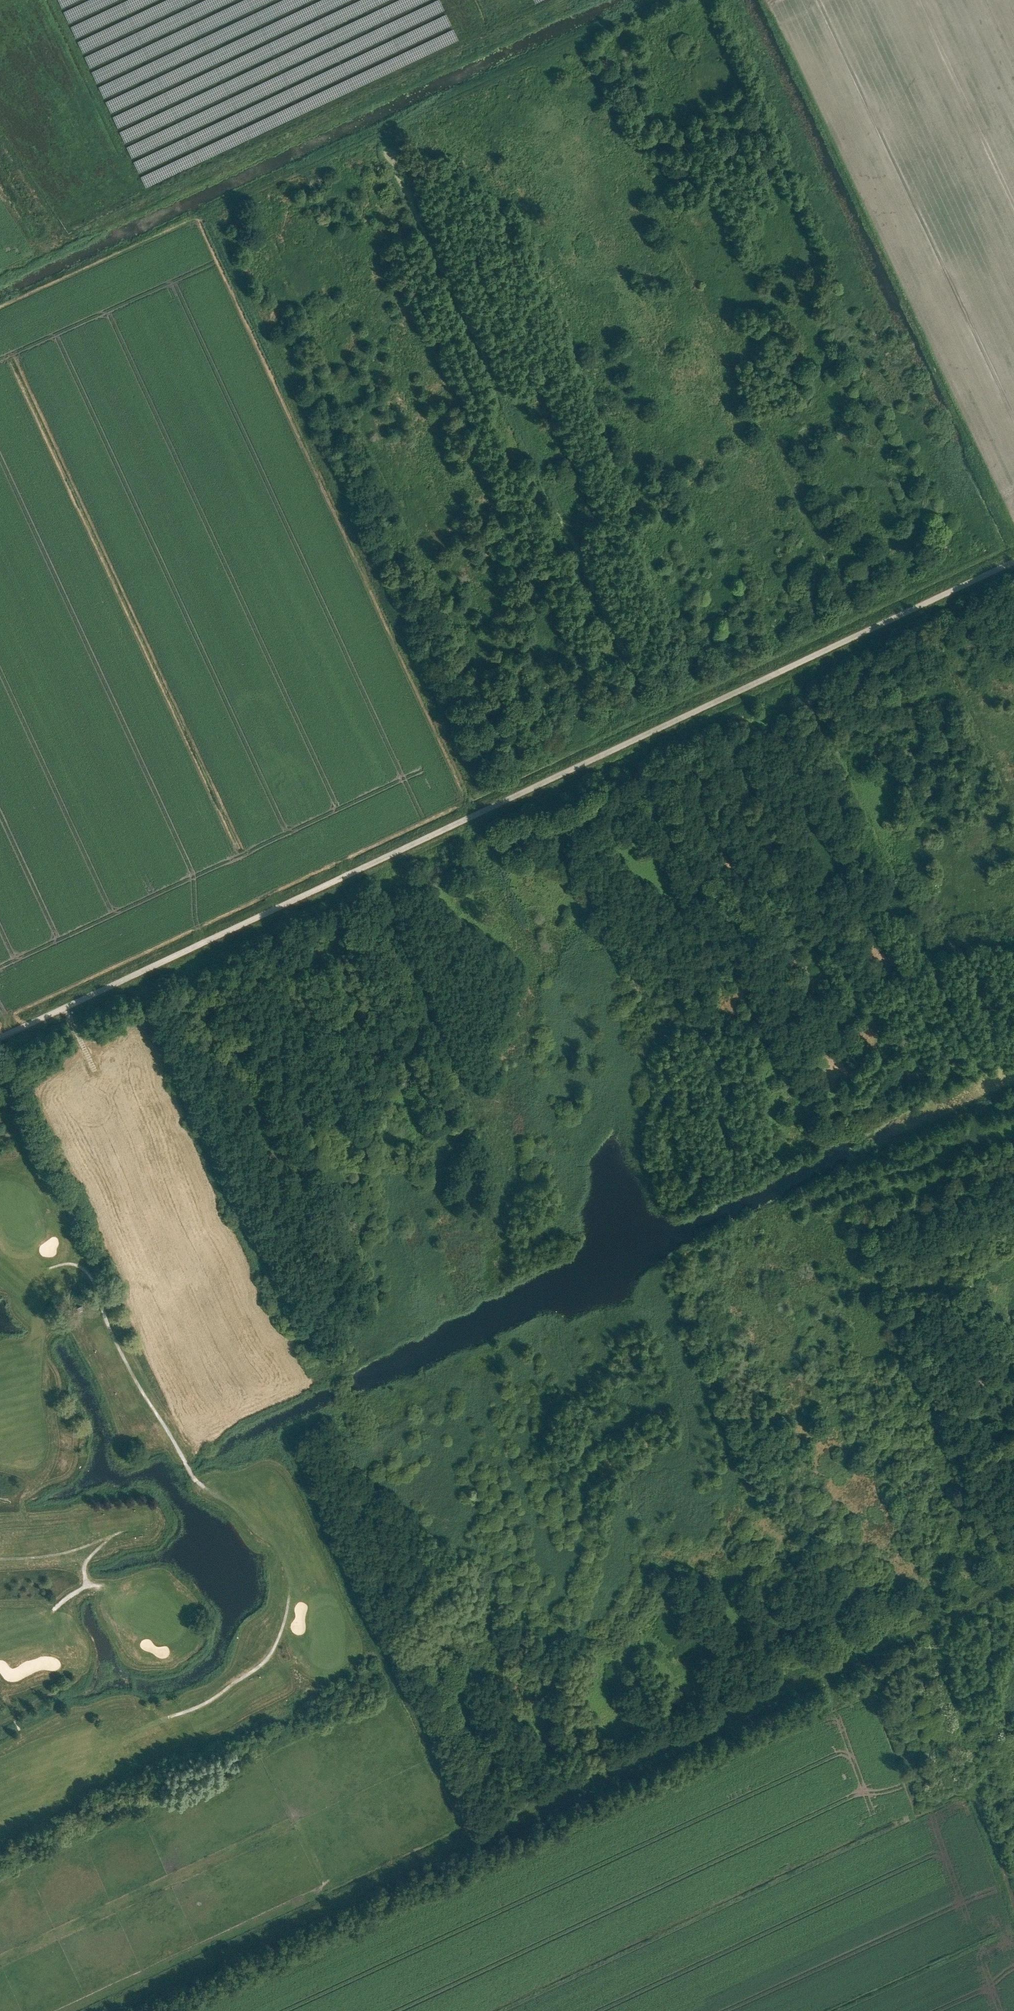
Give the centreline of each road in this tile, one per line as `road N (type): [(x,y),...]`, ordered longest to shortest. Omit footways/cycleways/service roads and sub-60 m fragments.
road 1 (unclassified): [(0,1037),(1013,561)]
road 2 (track): [(101,2010),(1013,1581)]

